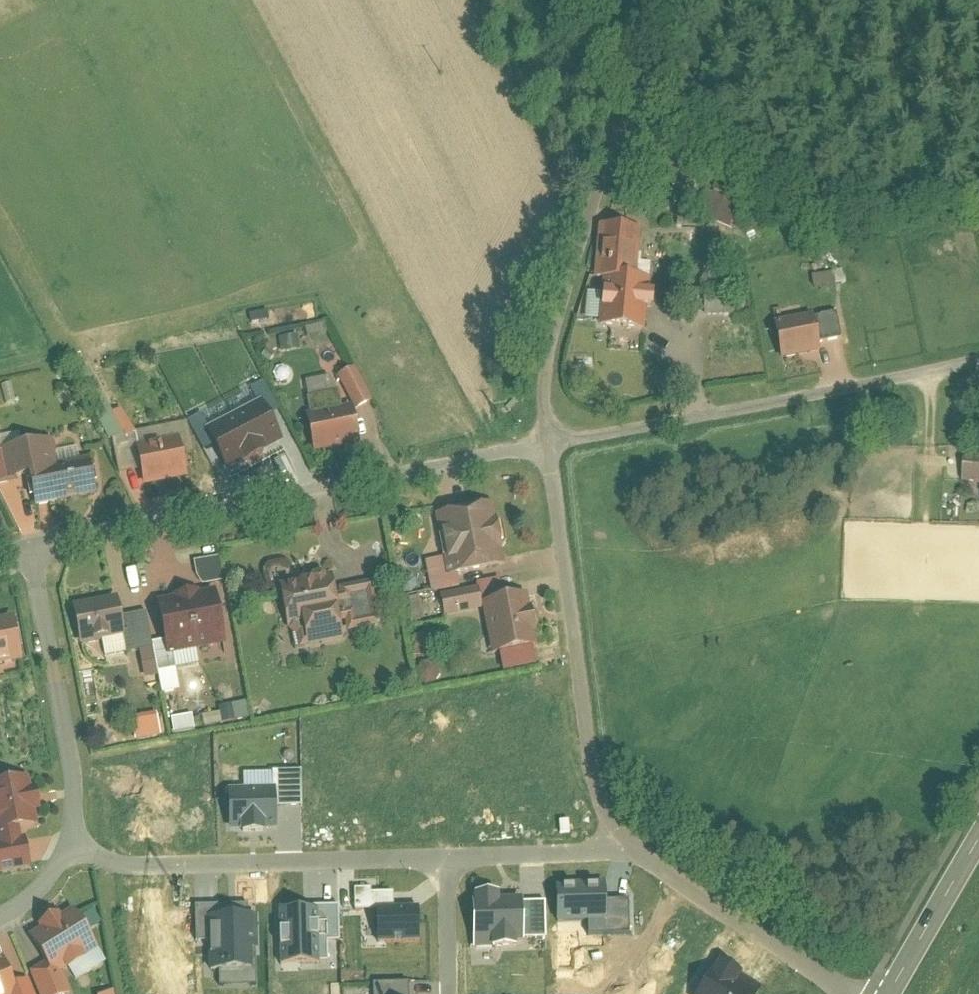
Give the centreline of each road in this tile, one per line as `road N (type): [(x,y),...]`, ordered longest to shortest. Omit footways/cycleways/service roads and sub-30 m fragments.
road 1 (residential): [(552,444),(27,542)]
road 2 (residential): [(656,0),(553,318),(541,384),(552,444)]
road 3 (residential): [(552,444),(978,359)]
road 4 (residential): [(552,444),(596,774),(608,809),(645,853)]
road 5 (residential): [(74,842),(122,863),(446,859)]
road 6 (residential): [(27,542),(76,796),(74,842)]
road 7 (residential): [(645,853),(847,993)]
road 8 (residential): [(446,859),(645,853)]
road 9 (secondary): [(891,993),(978,841)]
road 10 (residential): [(446,859),(454,993)]

